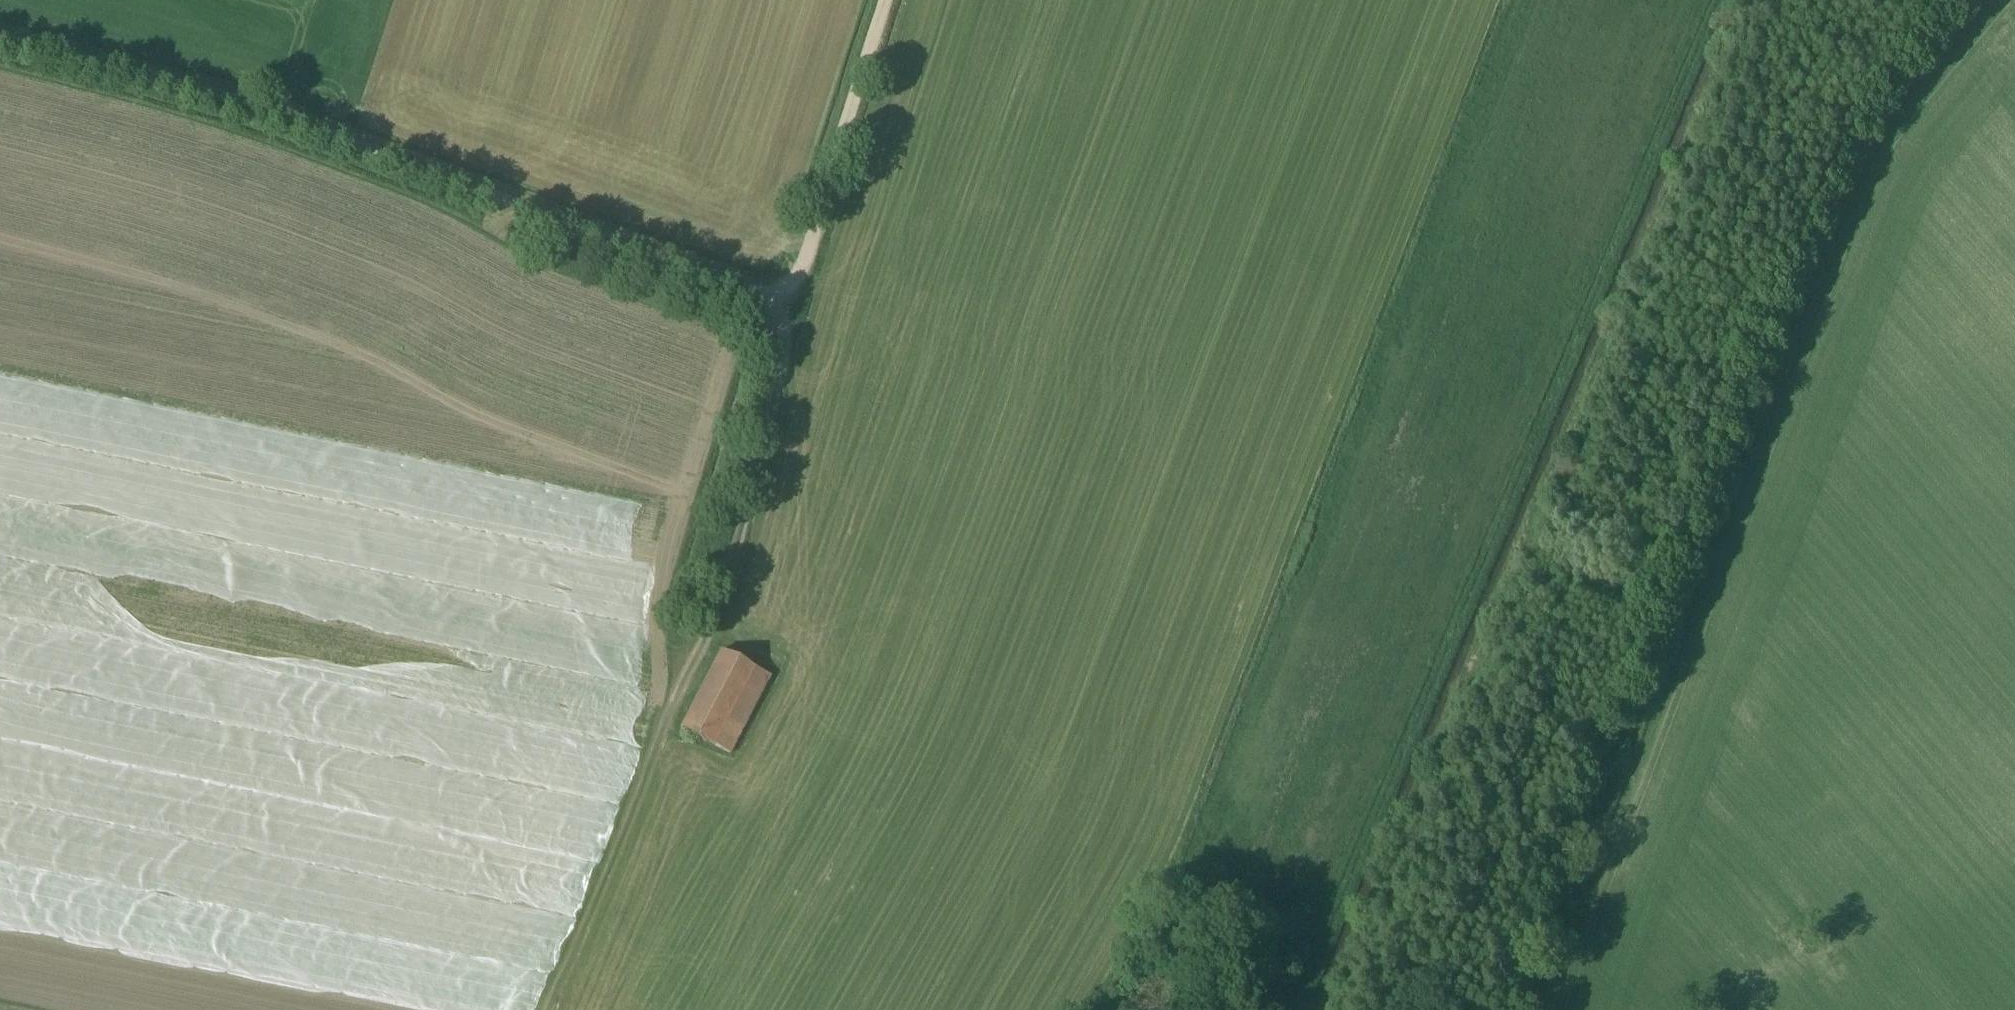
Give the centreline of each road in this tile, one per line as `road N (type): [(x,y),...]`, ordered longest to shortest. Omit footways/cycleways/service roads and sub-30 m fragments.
road 1 (unclassified): [(786,310),(198,90),(0,37)]
road 2 (track): [(786,310),(770,410),(703,639)]
road 3 (track): [(786,310),(881,0)]

